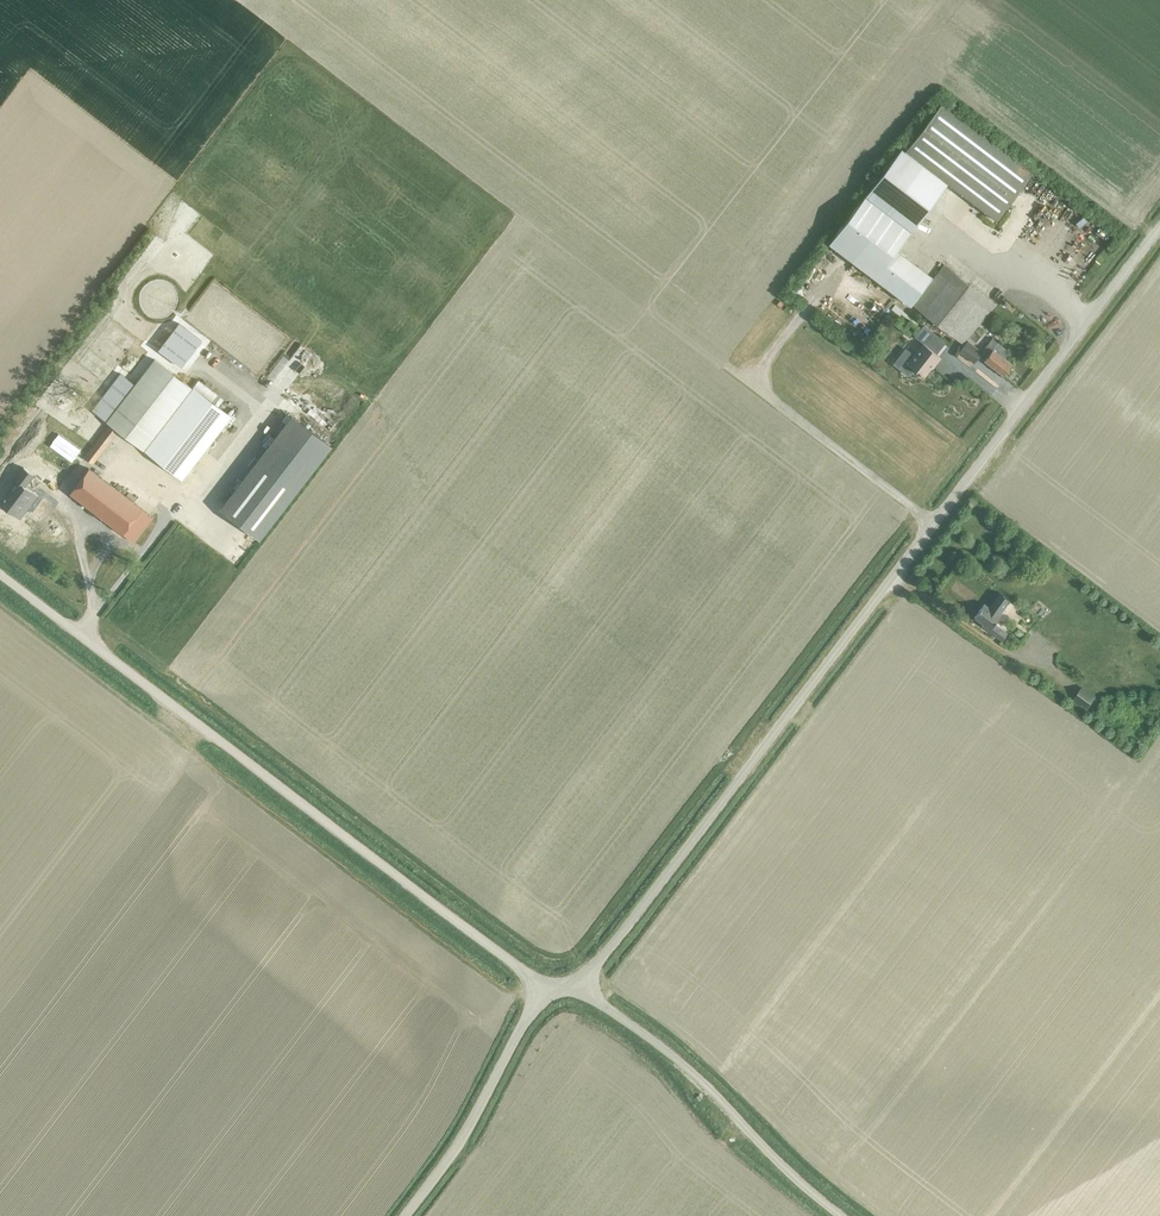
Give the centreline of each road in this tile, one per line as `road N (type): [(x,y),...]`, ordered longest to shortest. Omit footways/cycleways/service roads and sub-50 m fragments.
road 1 (unclassified): [(574,988),(1159,226)]
road 2 (unclassified): [(544,989),(0,574)]
road 3 (unclassified): [(840,1215),(656,1044),(574,988)]
road 4 (unclassified): [(405,1215),(469,1129),(544,989)]

